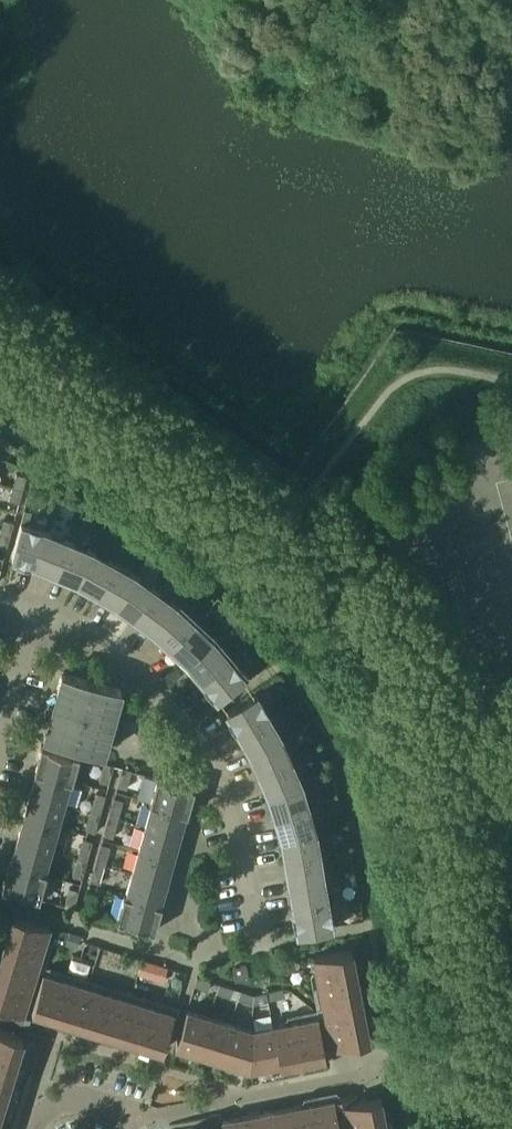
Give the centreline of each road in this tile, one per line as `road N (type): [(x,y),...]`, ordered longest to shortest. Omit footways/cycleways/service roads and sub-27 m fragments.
road 1 (residential): [(261,946),(232,812),(204,750),(109,647),(30,612)]

